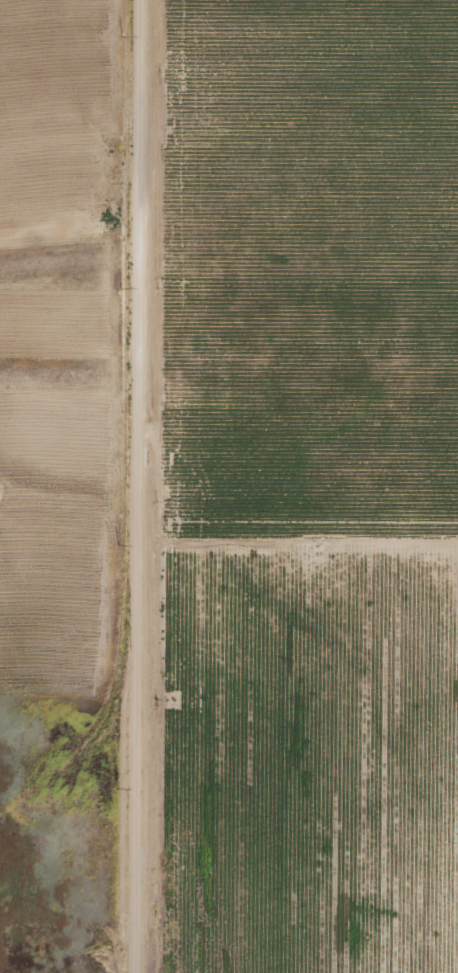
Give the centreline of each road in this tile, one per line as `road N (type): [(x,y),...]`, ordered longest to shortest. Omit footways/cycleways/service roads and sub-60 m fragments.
road 1 (residential): [(141,0),(127,972)]

